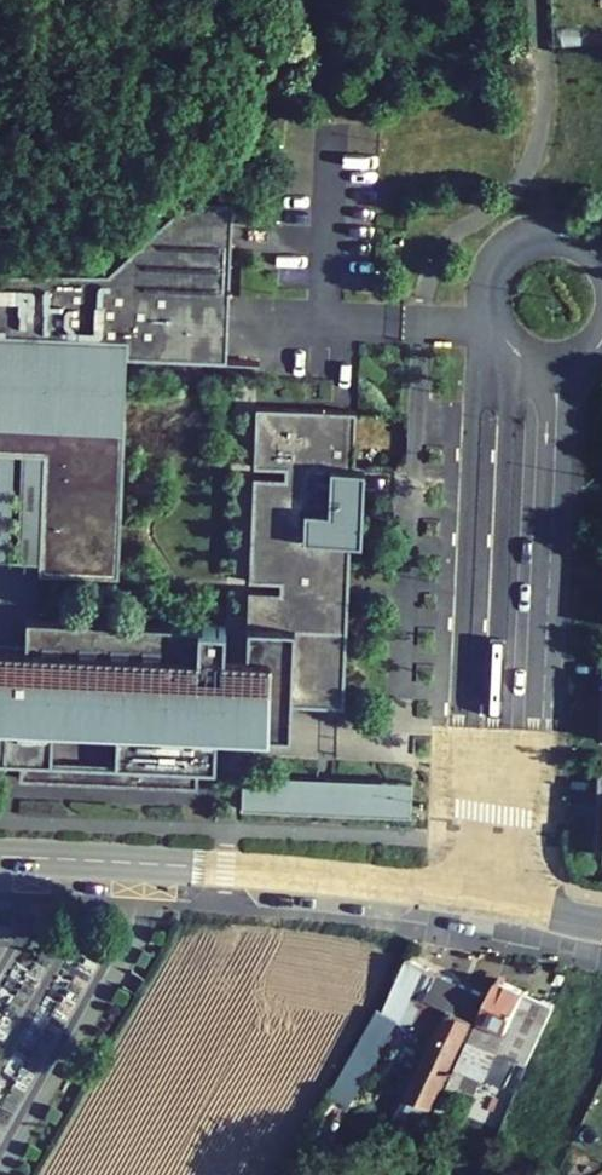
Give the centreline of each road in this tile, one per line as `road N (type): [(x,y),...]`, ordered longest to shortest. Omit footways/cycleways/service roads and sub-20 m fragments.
road 1 (tertiary): [(0,857),(369,882),(601,919)]

